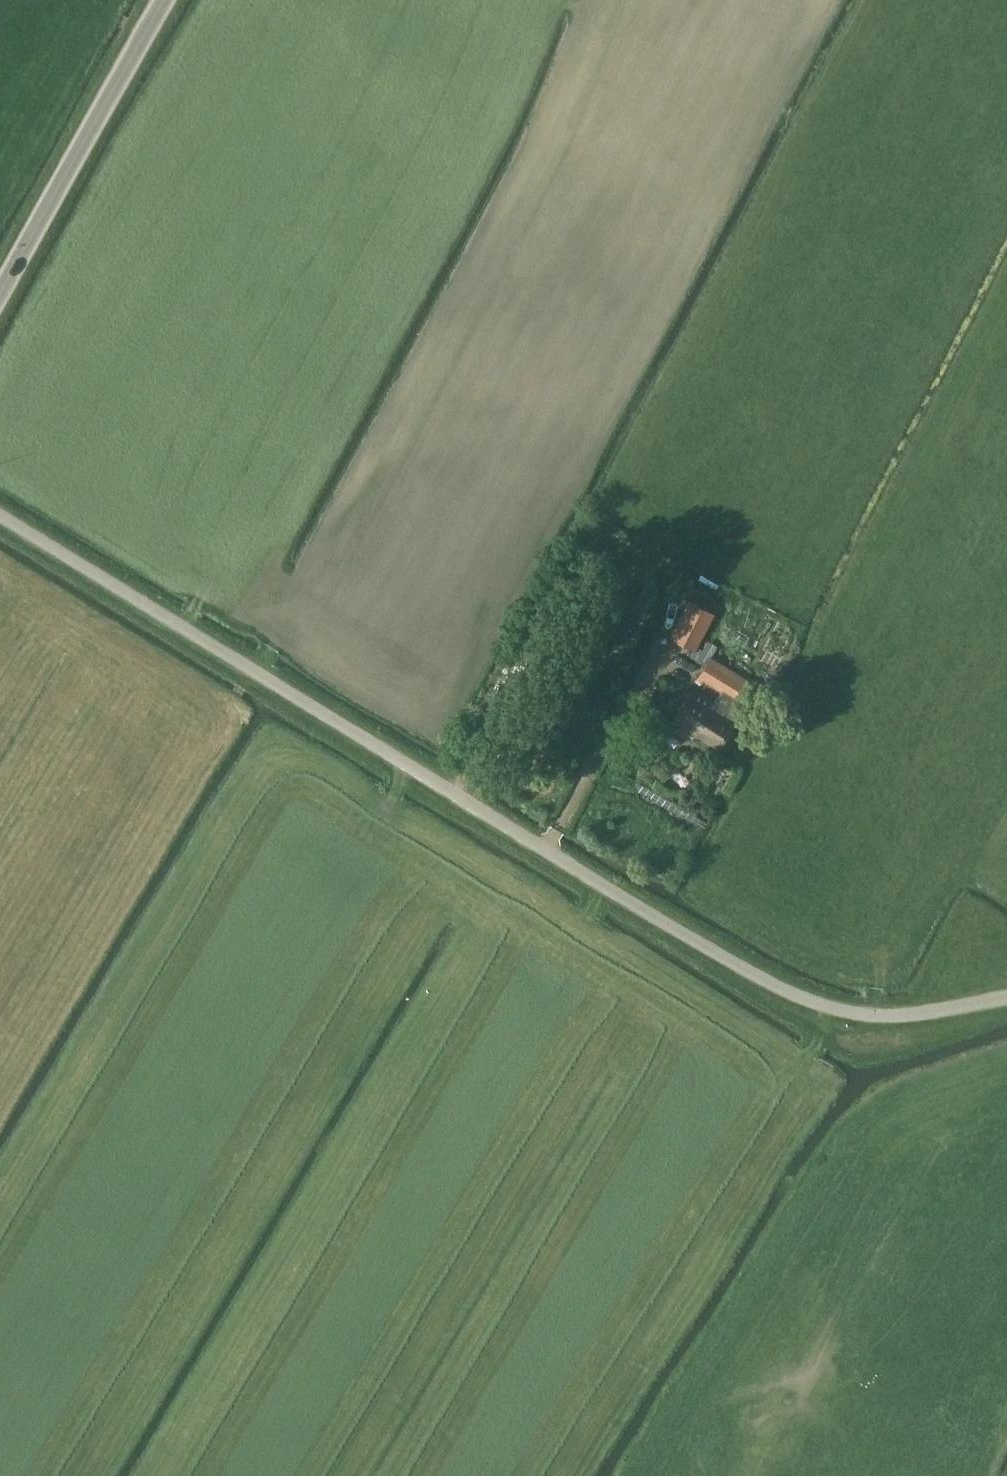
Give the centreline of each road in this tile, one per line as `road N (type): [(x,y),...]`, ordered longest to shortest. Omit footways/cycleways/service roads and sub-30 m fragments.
road 1 (unclassified): [(1006,998),(867,1016),(776,986),(0,514)]
road 2 (unclassified): [(0,291),(170,0)]

